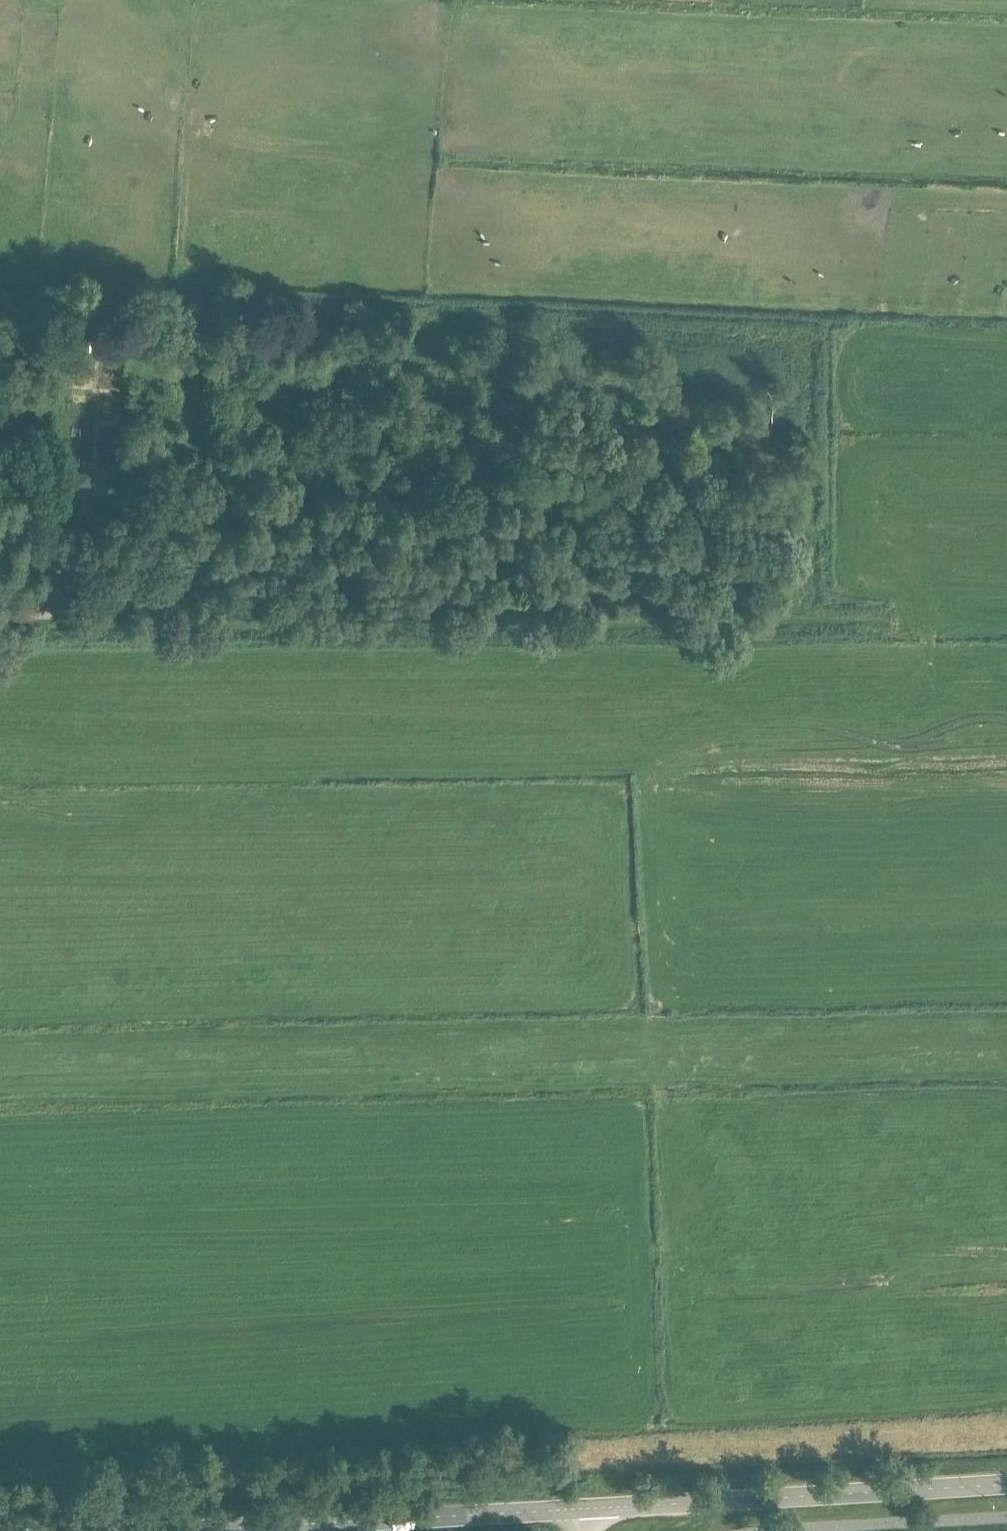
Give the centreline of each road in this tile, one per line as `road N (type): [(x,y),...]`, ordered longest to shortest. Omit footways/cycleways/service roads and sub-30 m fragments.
road 1 (secondary): [(586,1510),(1006,1486)]
road 2 (secondary): [(225,1530),(586,1510)]

